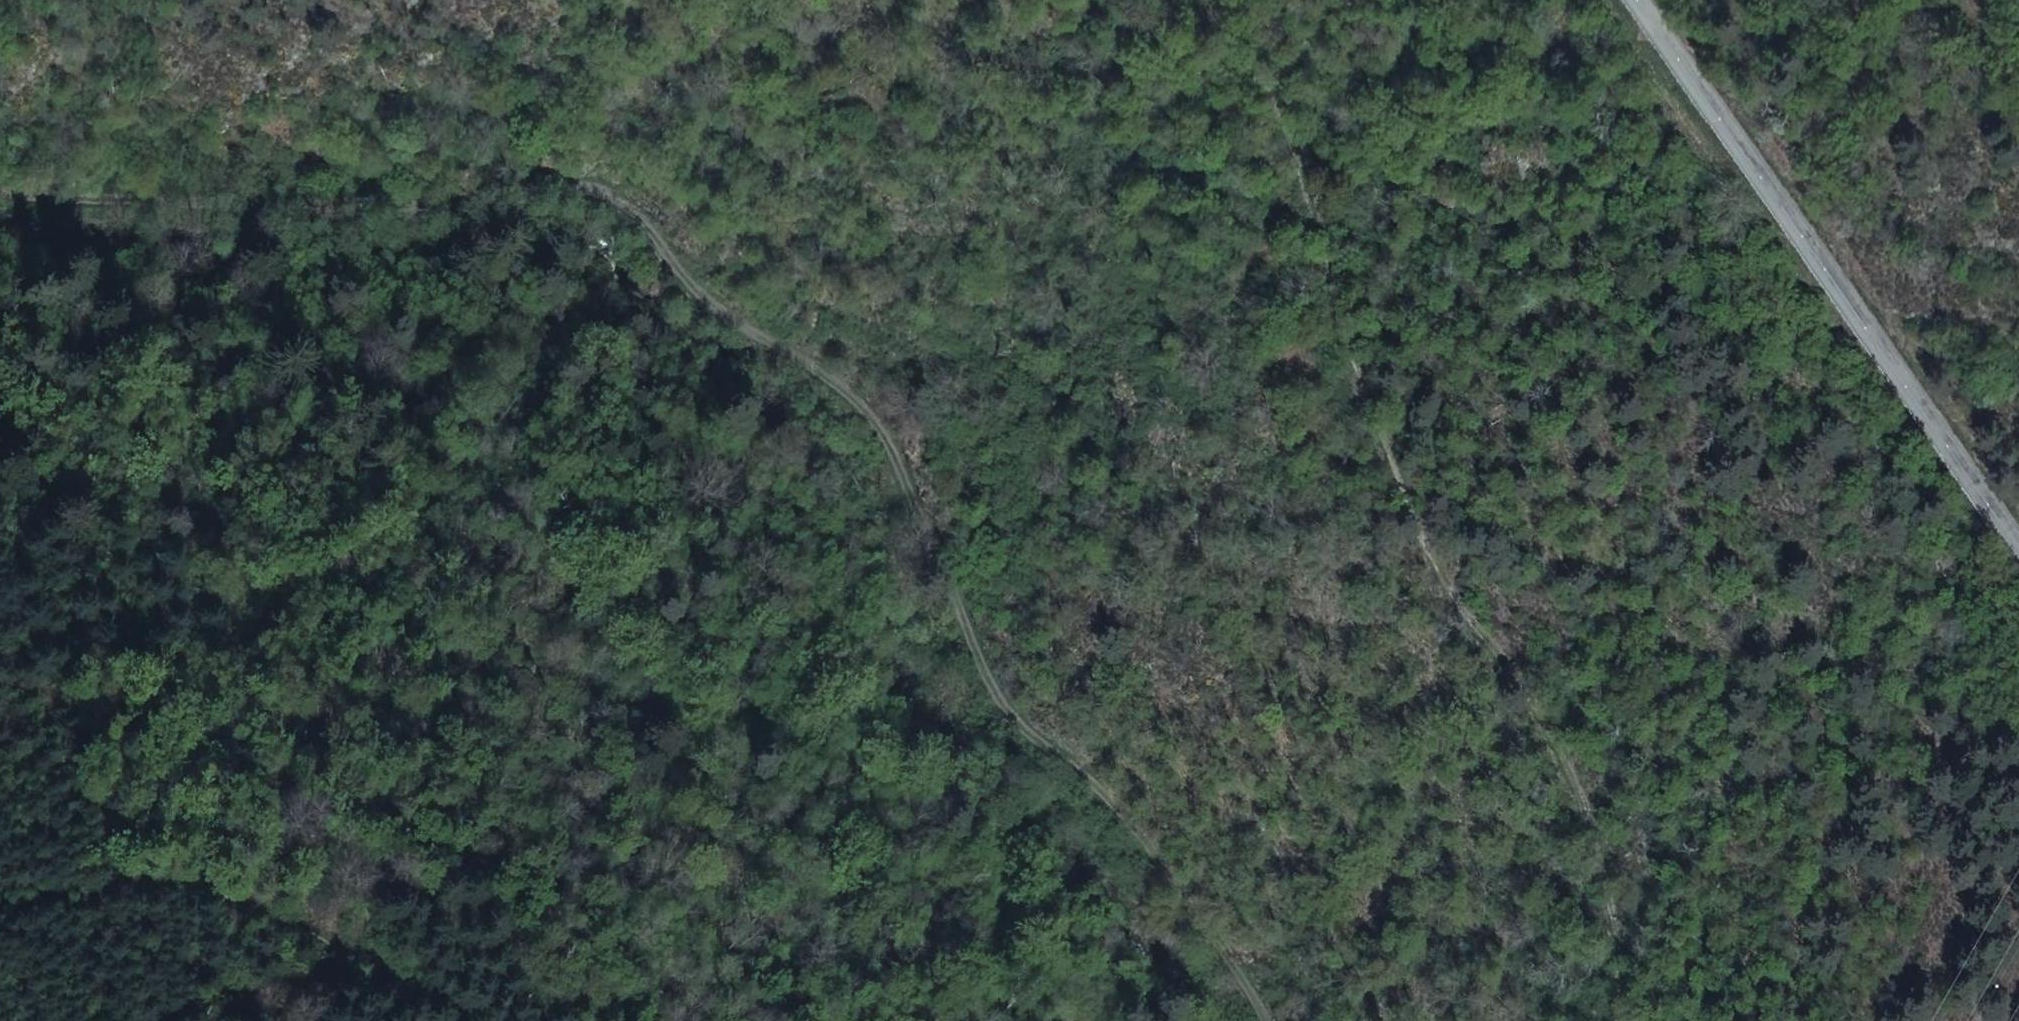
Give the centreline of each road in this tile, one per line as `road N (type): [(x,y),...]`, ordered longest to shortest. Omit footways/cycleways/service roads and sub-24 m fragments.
road 1 (tertiary): [(1658,0),(2018,539)]
road 2 (track): [(0,908),(184,874),(328,938),(164,1020)]

